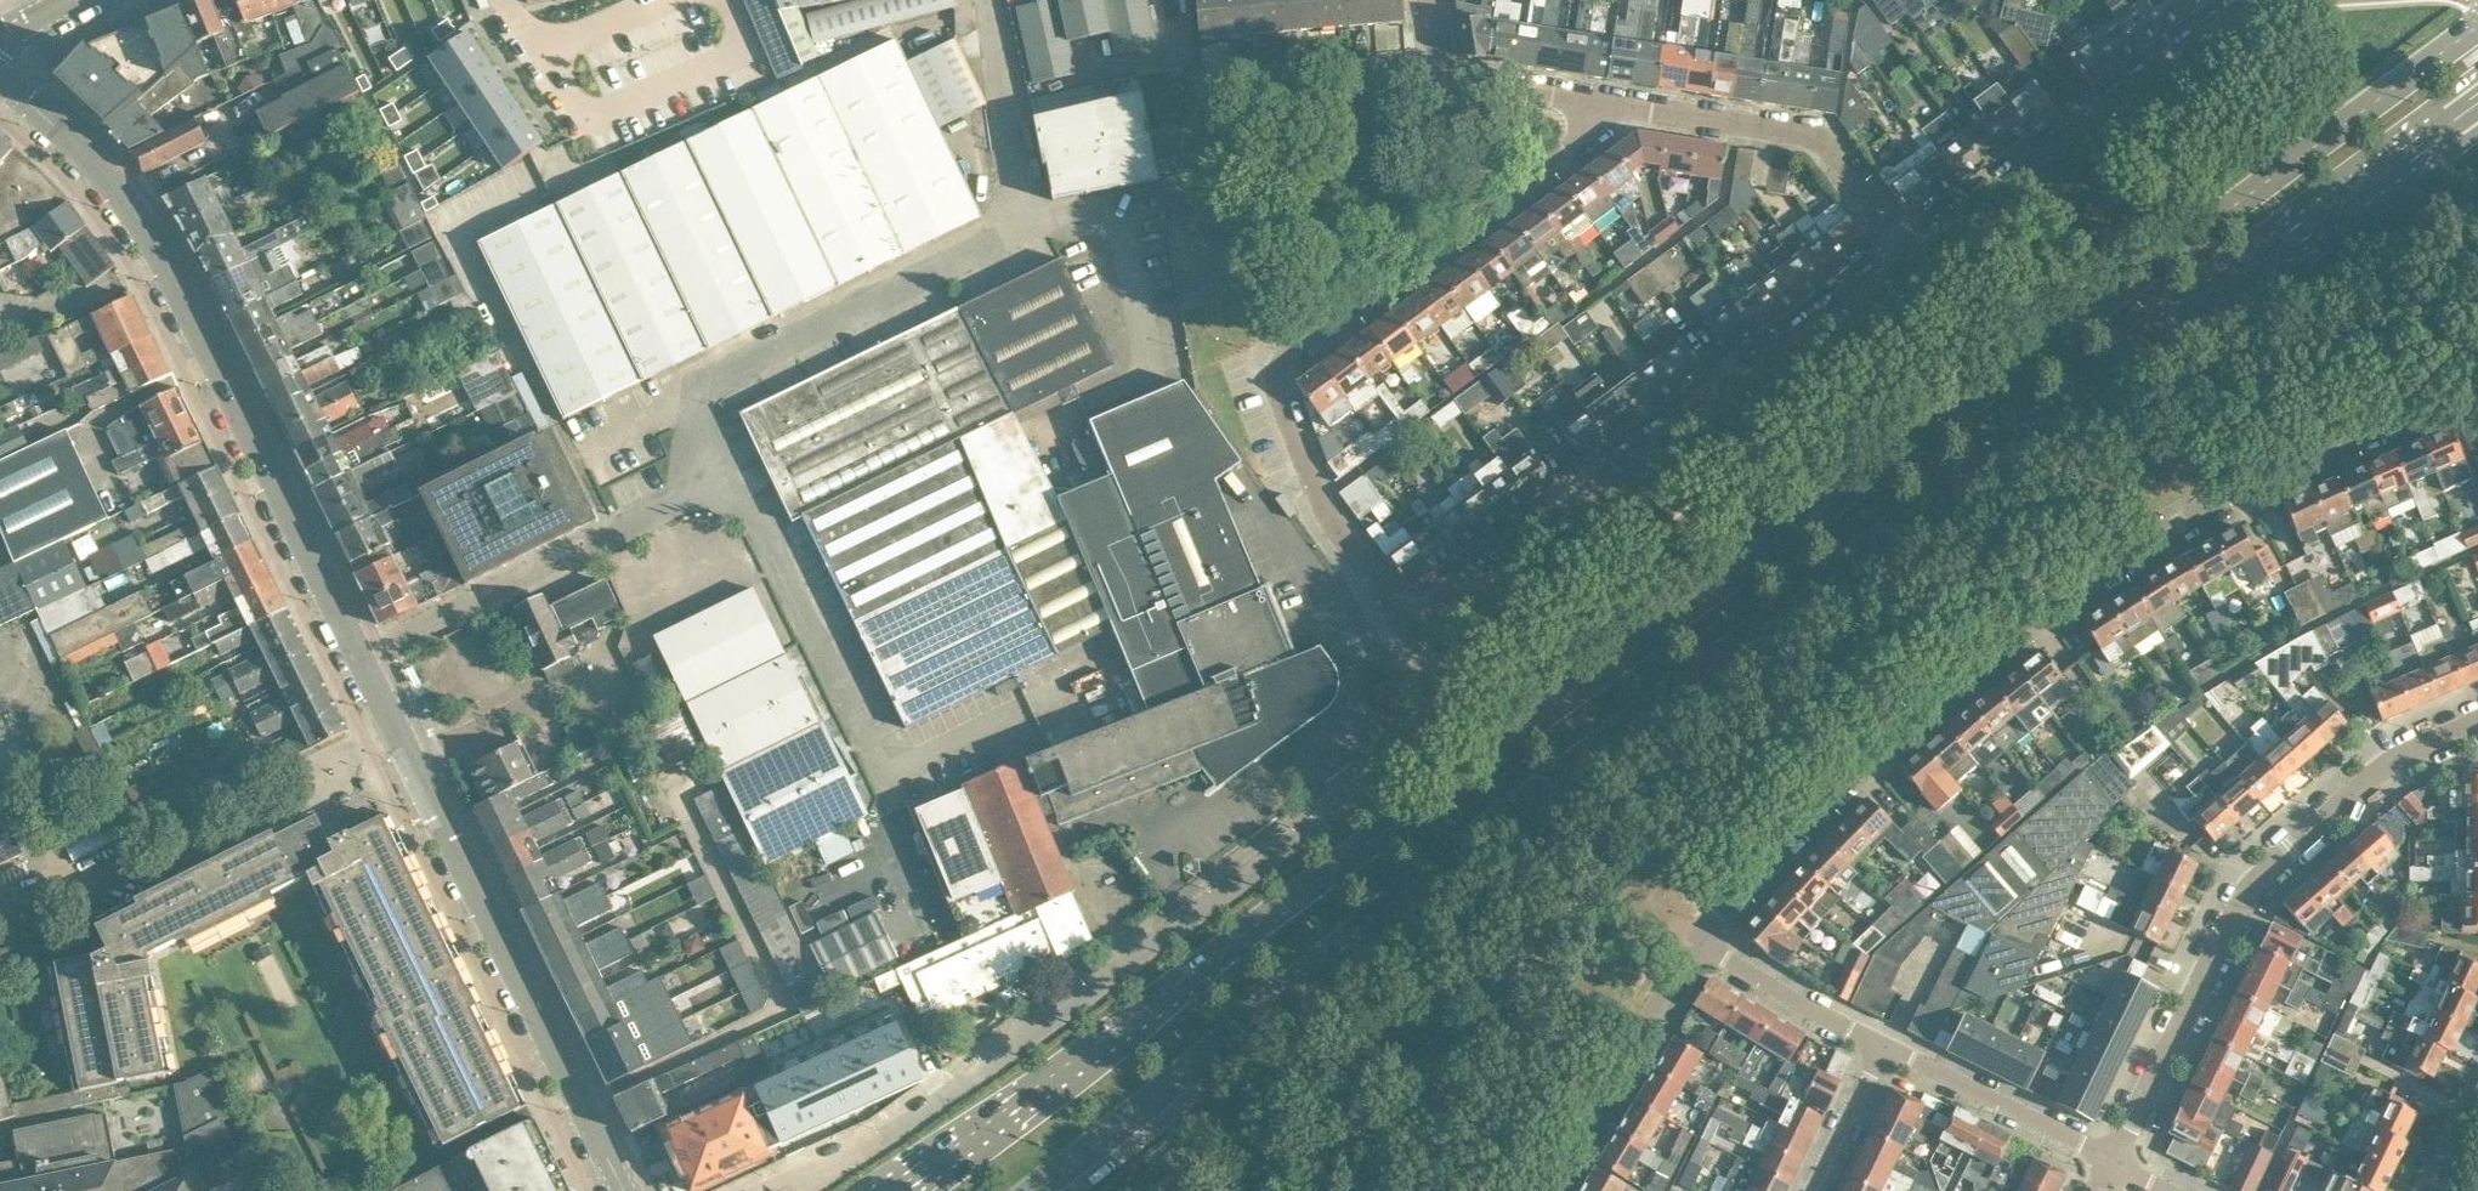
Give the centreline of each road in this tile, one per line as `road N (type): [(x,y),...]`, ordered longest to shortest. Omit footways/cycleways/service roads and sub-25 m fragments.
road 1 (secondary): [(2477,26),(897,1190)]
road 2 (secondary): [(1038,1190),(1484,831),(2477,102)]
road 3 (residential): [(2477,393),(2443,399),(2231,495),(2034,619),(1901,725),(1798,824),(1699,936)]
road 4 (residential): [(1439,674),(1319,504),(1279,393),(1281,374),(1290,356),(1593,134),(1599,104)]
road 5 (residential): [(1439,674),(1401,751),(1367,787),(881,1140)]
road 6 (tertiary): [(360,659),(143,234),(75,147),(0,84)]
road 7 (residential): [(1439,674),(1494,595),(1585,496),(1905,264)]
road 8 (residential): [(2110,1163),(2256,881),(2386,762),(2477,725)]
road 9 (tertiary): [(620,1190),(401,744)]
road 10 (residential): [(1905,264),(2256,0)]
road 11 (residential): [(1905,264),(1813,133),(1599,104)]
road 12 (unclassified): [(360,659),(686,498)]
road 13 (residential): [(1699,936),(1544,1190)]
road 14 (unclassified): [(2110,1163),(1880,1047)]
road 15 (residential): [(1599,104),(1464,83),(1440,55),(1430,0)]
road 16 (unclassified): [(1880,1047),(1699,936)]
road 17 (residential): [(1810,1190),(1880,1047)]
road 18 (unclassified): [(139,858),(168,867),(277,803)]
road 19 (unclassified): [(69,887),(63,855),(115,830),(126,830),(139,858)]

